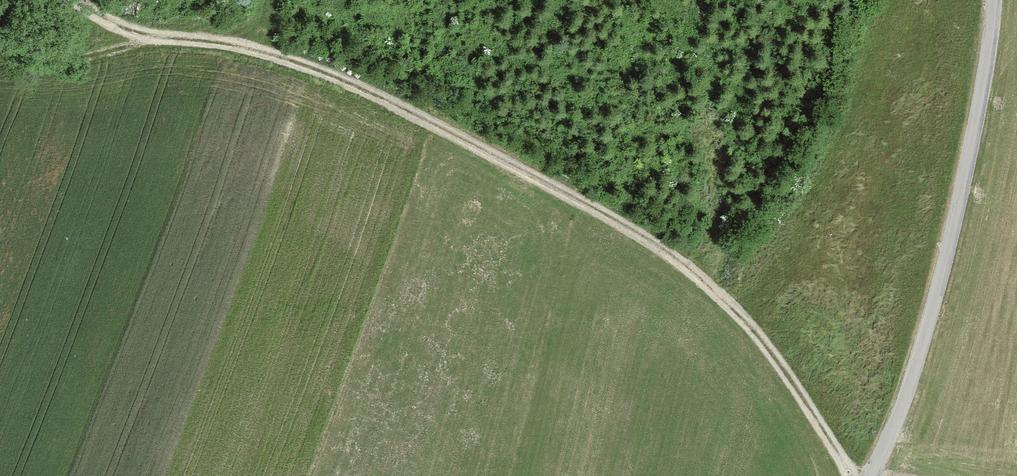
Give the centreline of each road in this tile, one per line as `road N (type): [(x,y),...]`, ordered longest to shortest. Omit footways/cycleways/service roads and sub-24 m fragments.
road 1 (track): [(135,34),(213,40),(319,68),(618,220),(731,301),(862,475)]
road 2 (tertiary): [(866,475),(911,387),(993,0)]
road 3 (track): [(0,29),(135,34)]

